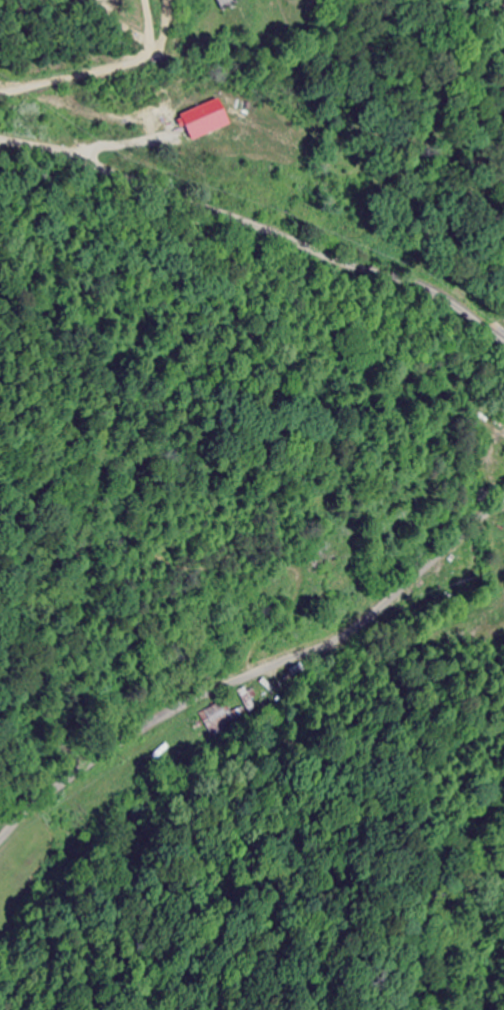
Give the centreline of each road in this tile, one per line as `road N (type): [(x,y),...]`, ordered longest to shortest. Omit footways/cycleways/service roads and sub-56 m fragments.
road 1 (residential): [(503,497),(345,636),(230,682),(99,750),(0,833)]
road 2 (residential): [(503,347),(470,317),(411,286),(327,262),(49,143),(0,135)]

